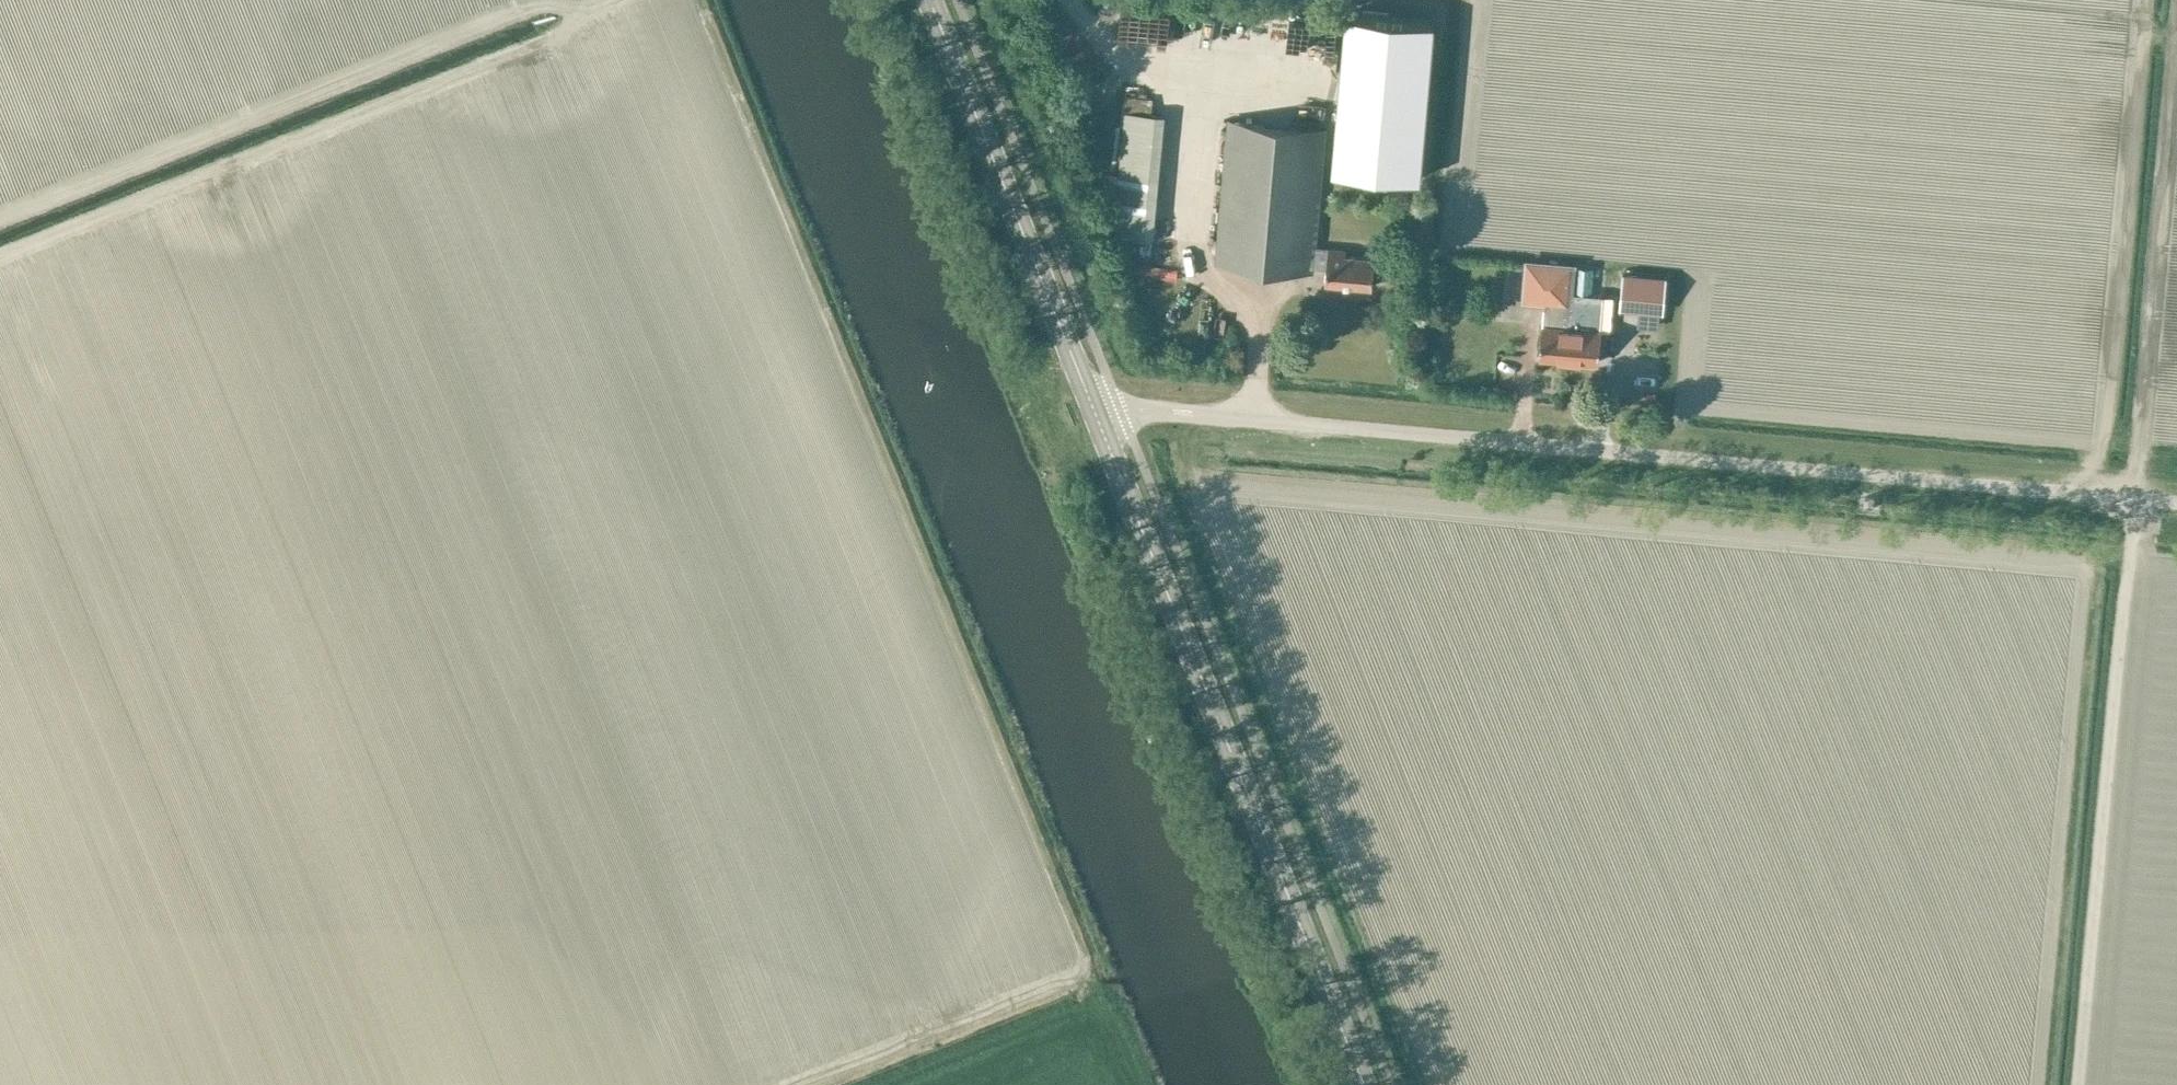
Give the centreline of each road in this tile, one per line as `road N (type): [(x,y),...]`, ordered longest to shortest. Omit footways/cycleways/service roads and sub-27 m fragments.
road 1 (unclassified): [(2176,509),(1095,413)]
road 2 (tertiary): [(1364,1084),(1095,413)]
road 3 (tertiary): [(1095,413),(930,0)]

